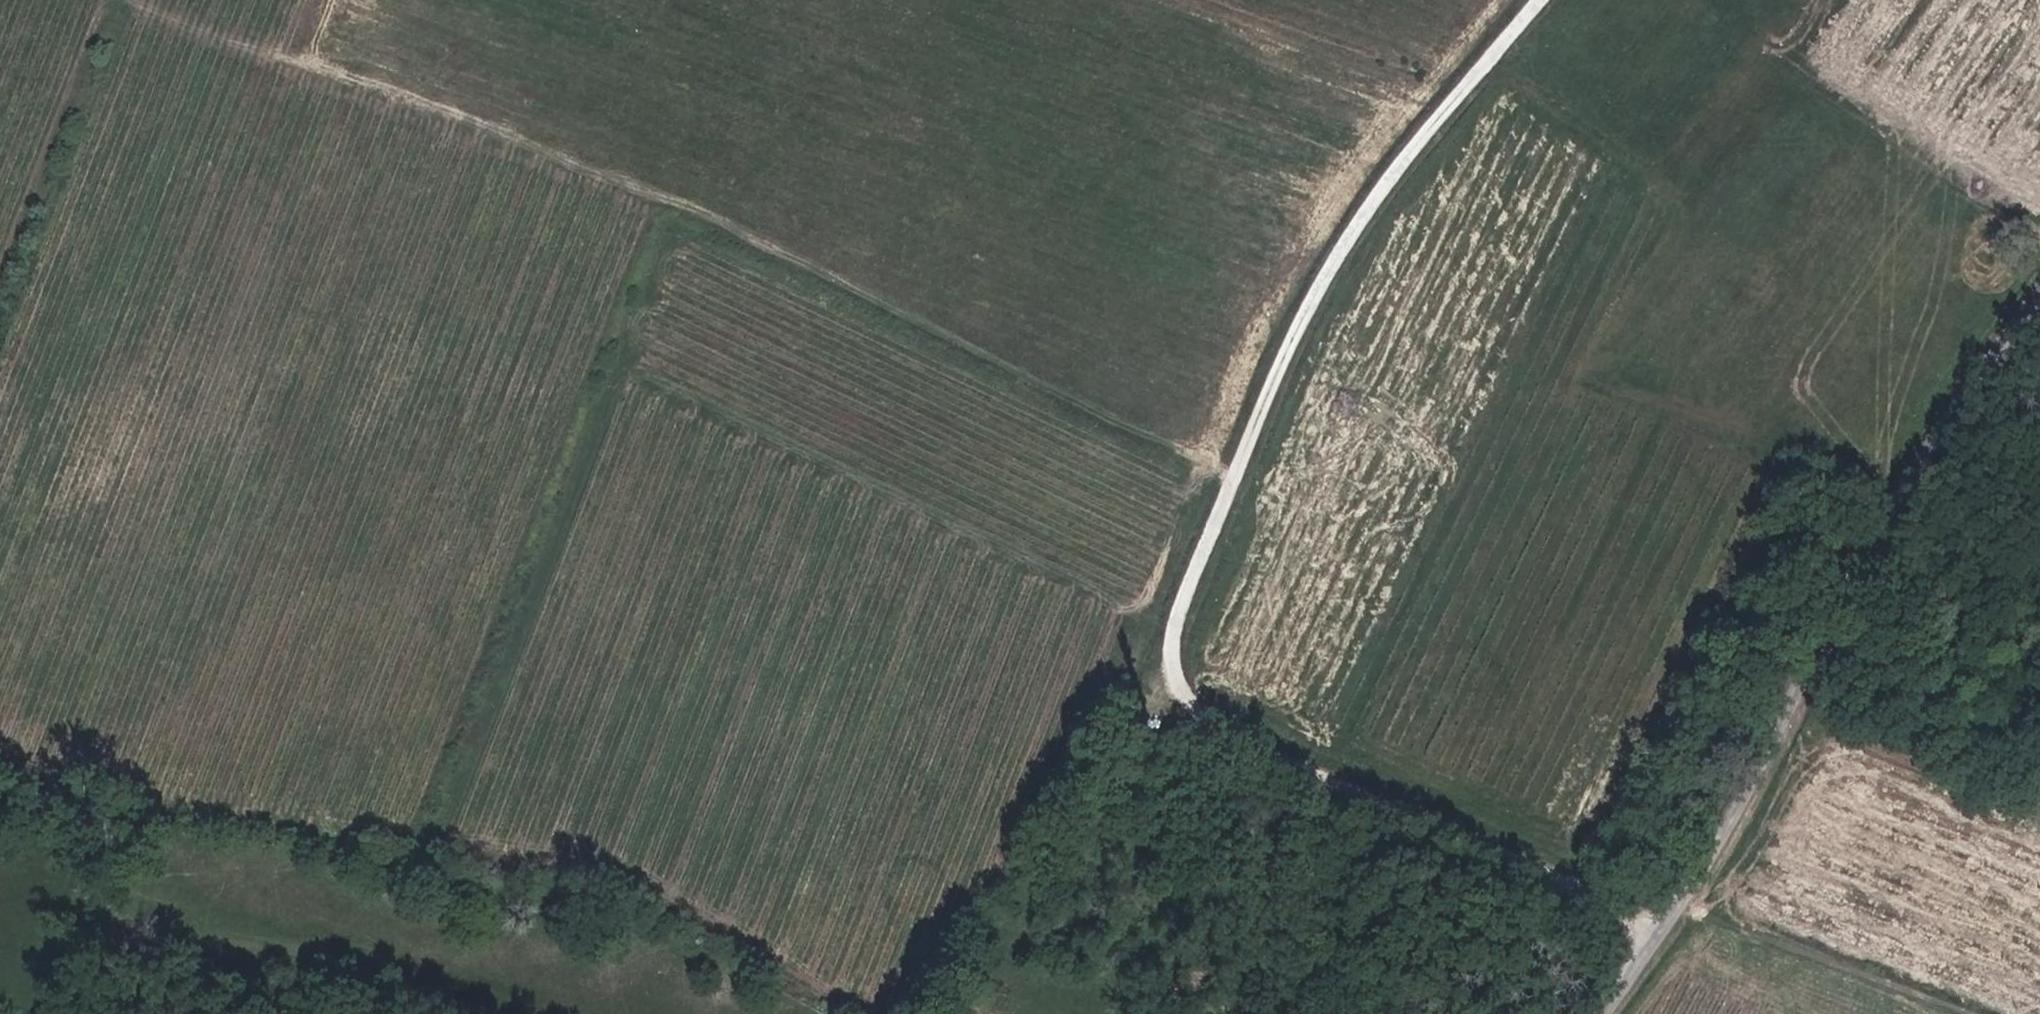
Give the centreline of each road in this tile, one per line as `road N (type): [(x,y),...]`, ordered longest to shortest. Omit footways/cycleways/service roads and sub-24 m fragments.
road 1 (track): [(1661,927),(1230,735),(1181,695),(1167,645),(1197,551),(1298,316),(1377,184),(1533,0)]
road 2 (unclassified): [(2039,294),(1885,510),(1772,739),(1603,1013)]

